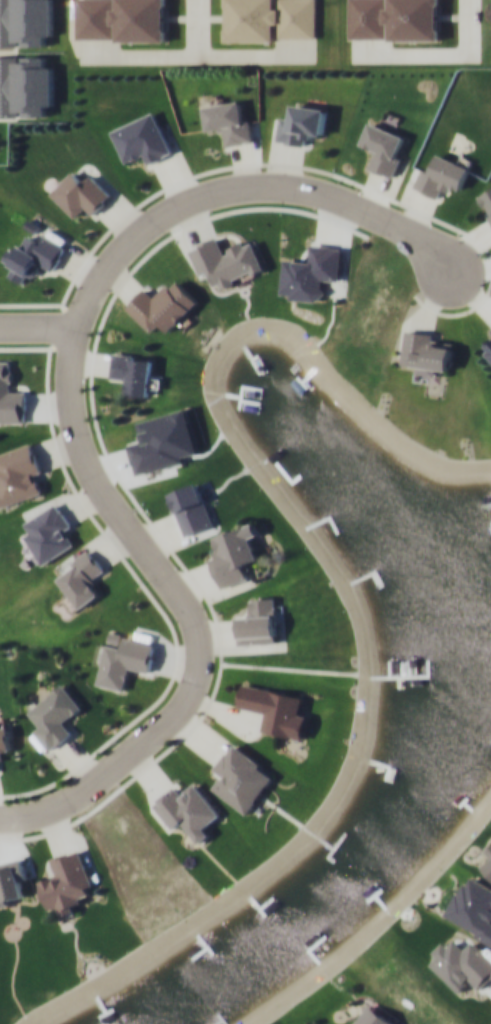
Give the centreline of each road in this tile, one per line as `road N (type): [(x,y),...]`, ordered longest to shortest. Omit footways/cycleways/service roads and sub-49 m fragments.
road 1 (residential): [(449,273),(401,228),(331,195),(276,183),(193,197),(147,224),(111,260),(77,326),(69,375),(73,427),(105,498),(187,608),(197,667),(172,717),(70,799),(0,817)]

